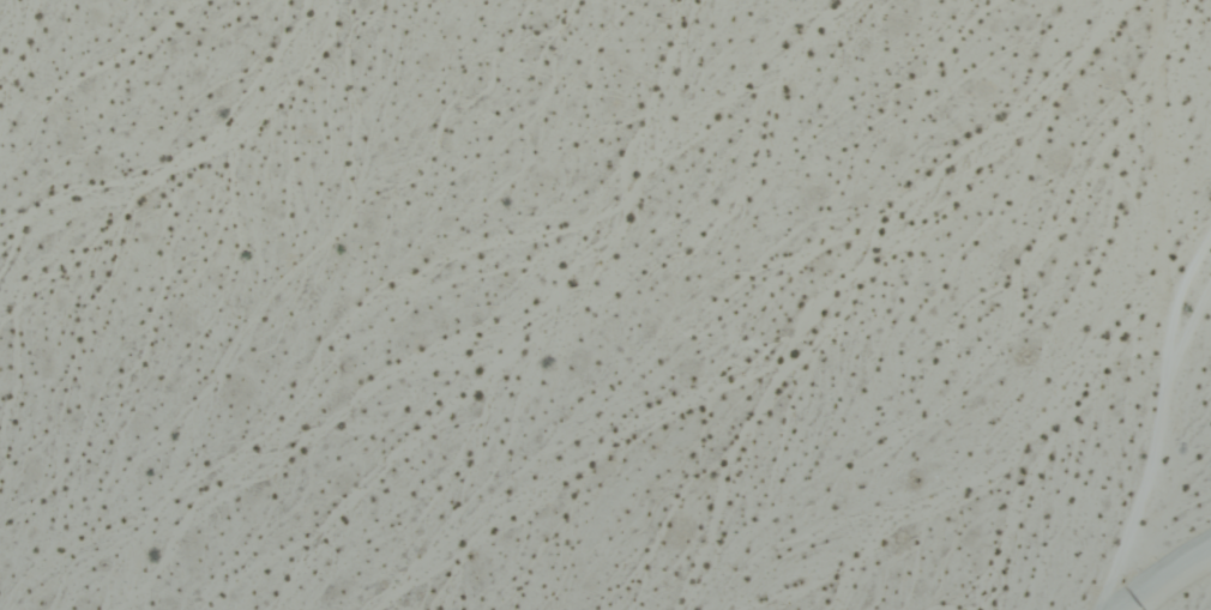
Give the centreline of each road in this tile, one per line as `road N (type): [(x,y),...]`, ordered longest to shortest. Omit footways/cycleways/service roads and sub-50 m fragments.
road 1 (track): [(1092,609),(1134,509),(1162,389),(1170,308),(1210,229)]

